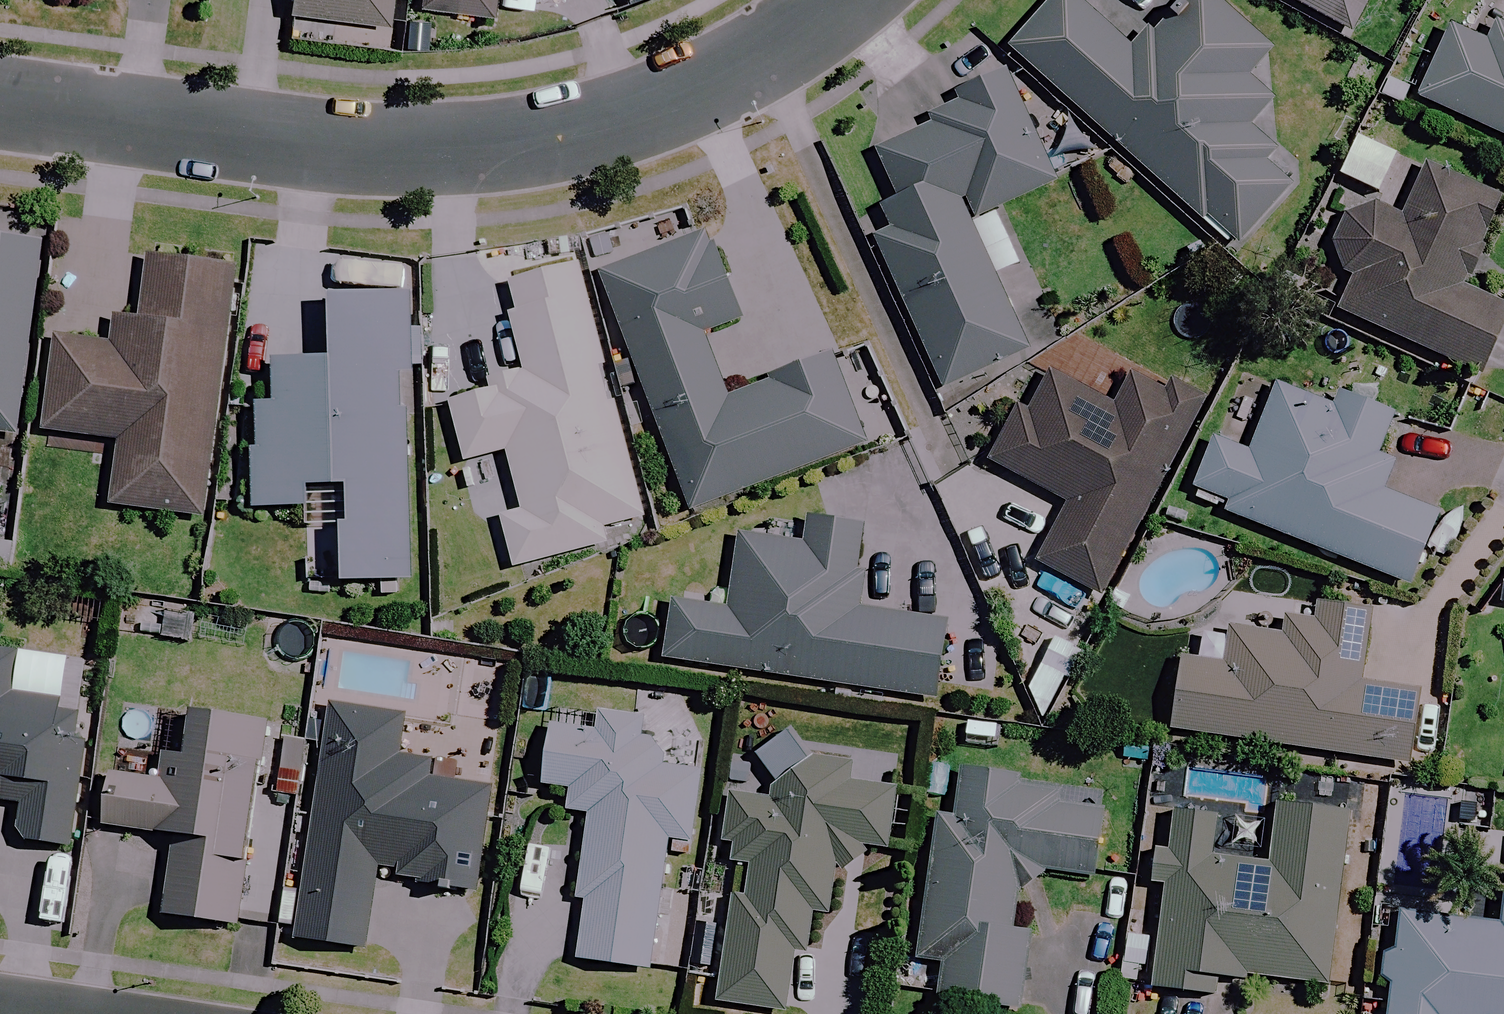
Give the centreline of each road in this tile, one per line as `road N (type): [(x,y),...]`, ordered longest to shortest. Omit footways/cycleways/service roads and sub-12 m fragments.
road 1 (residential): [(0,98),(333,144),(478,144),(612,119),(772,60),(847,0)]

